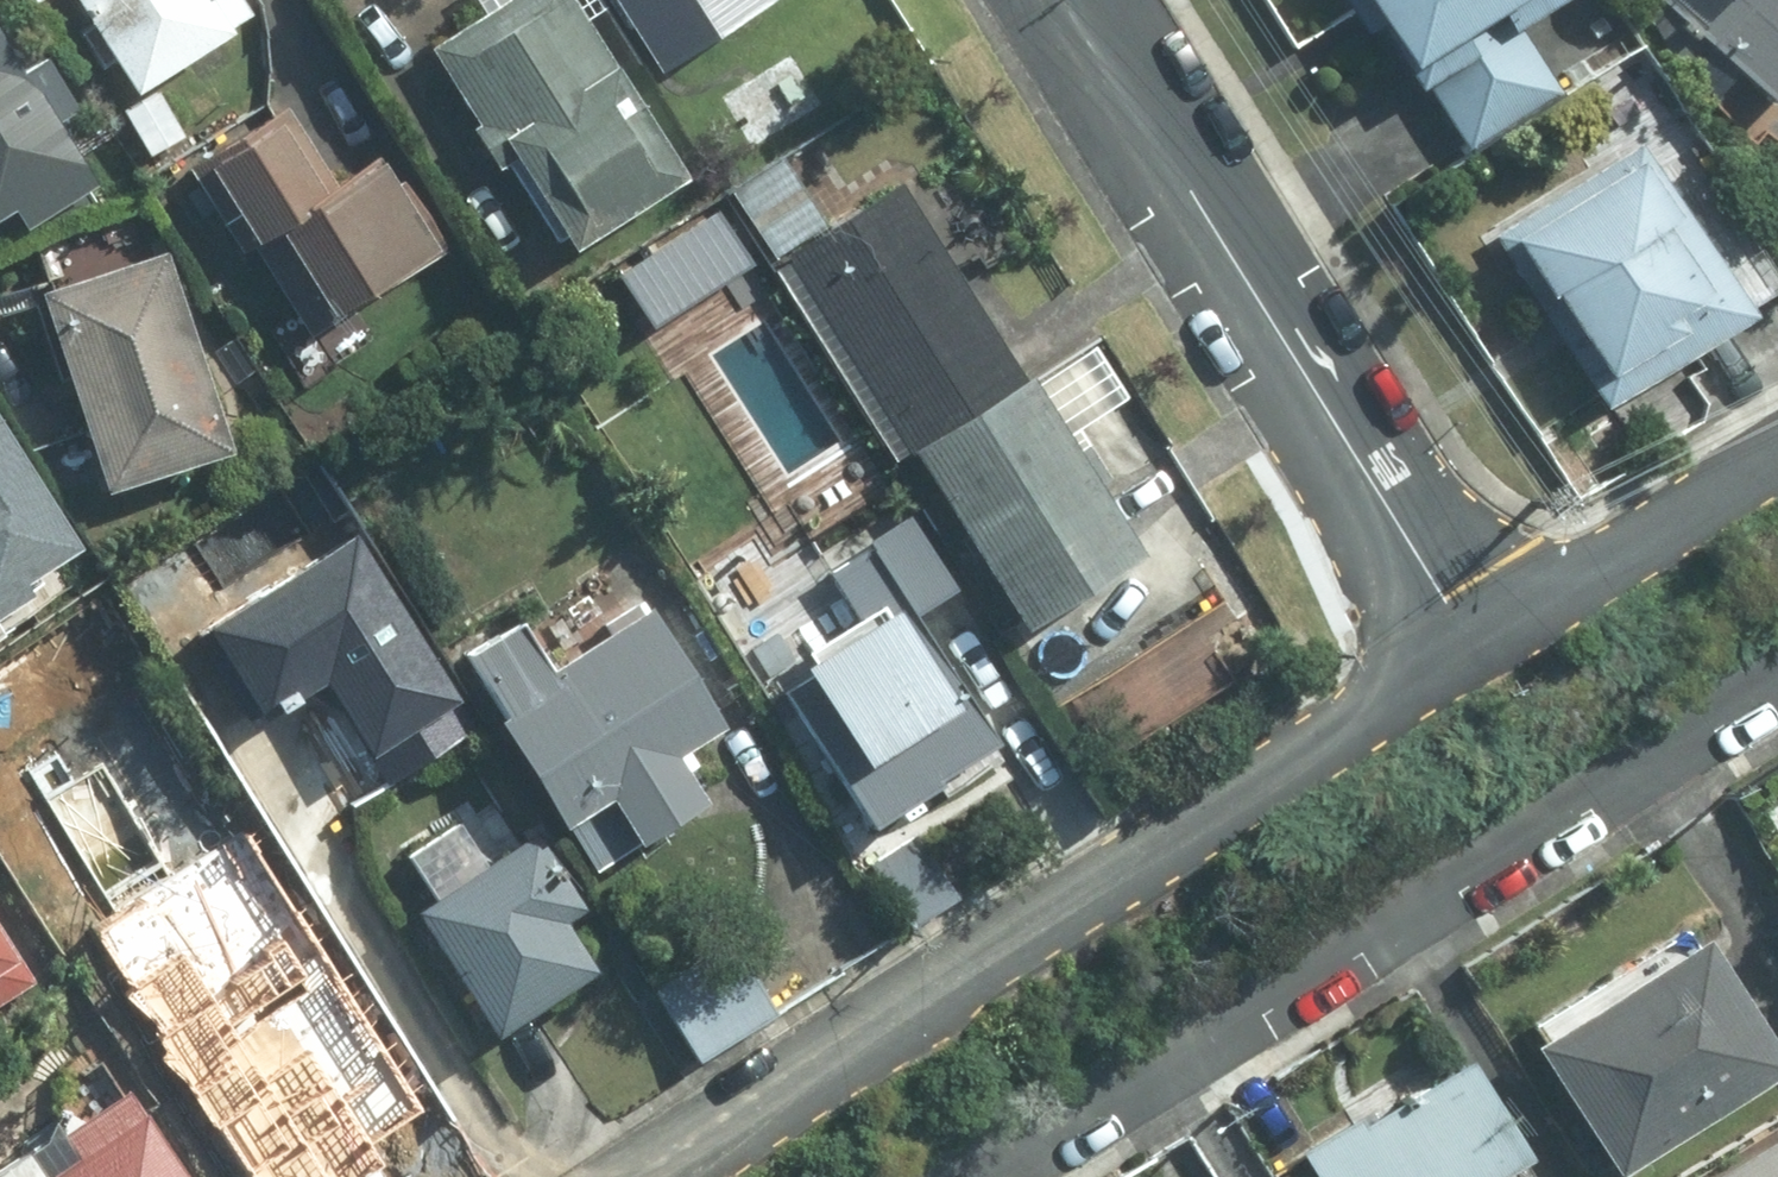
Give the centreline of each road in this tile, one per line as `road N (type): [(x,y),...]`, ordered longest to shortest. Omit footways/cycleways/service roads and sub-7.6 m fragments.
road 1 (residential): [(627,1176),(1472,636)]
road 2 (residential): [(1777,669),(947,1176)]
road 3 (residential): [(1073,0),(1472,636)]
road 4 (residential): [(1472,636),(1777,460)]

